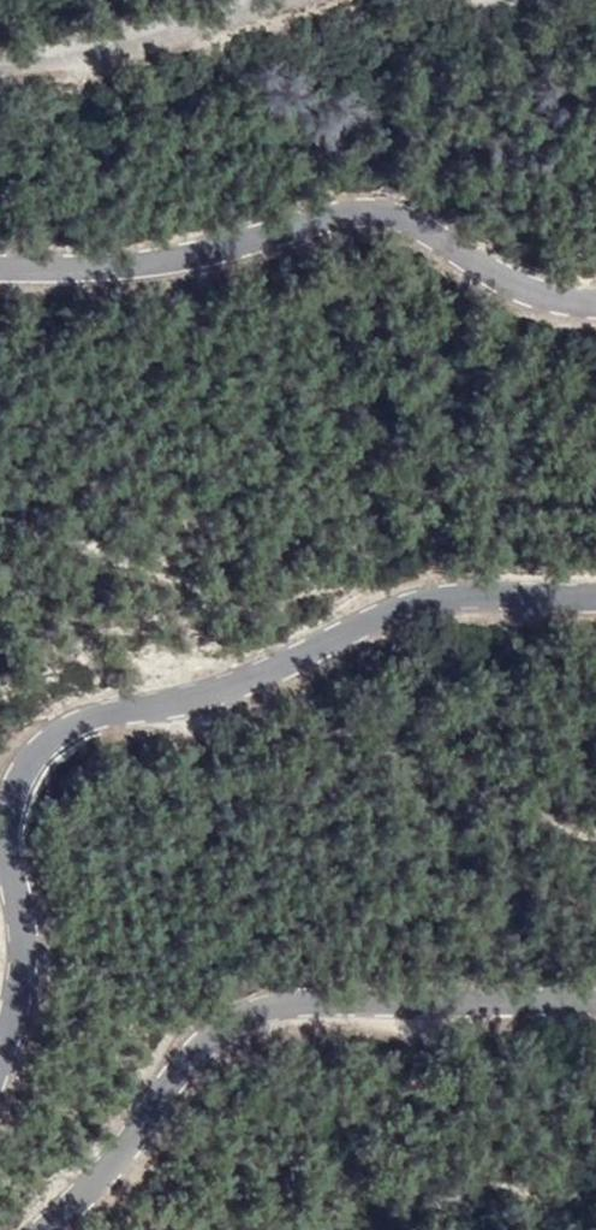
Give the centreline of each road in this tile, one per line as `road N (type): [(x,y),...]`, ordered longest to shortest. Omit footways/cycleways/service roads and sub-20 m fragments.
road 1 (tertiary): [(595,596),(431,596),(215,690),(108,710),(50,739),(28,765),(14,803),(24,951),(0,1059)]
road 2 (tertiary): [(43,1229),(109,1165),(195,1051),(242,1016),(291,1002),(595,999)]
road 3 (tertiary): [(0,266),(182,258),(353,209),(384,209),(514,284),(595,304)]
road 4 (unclassified): [(0,52),(192,0)]

